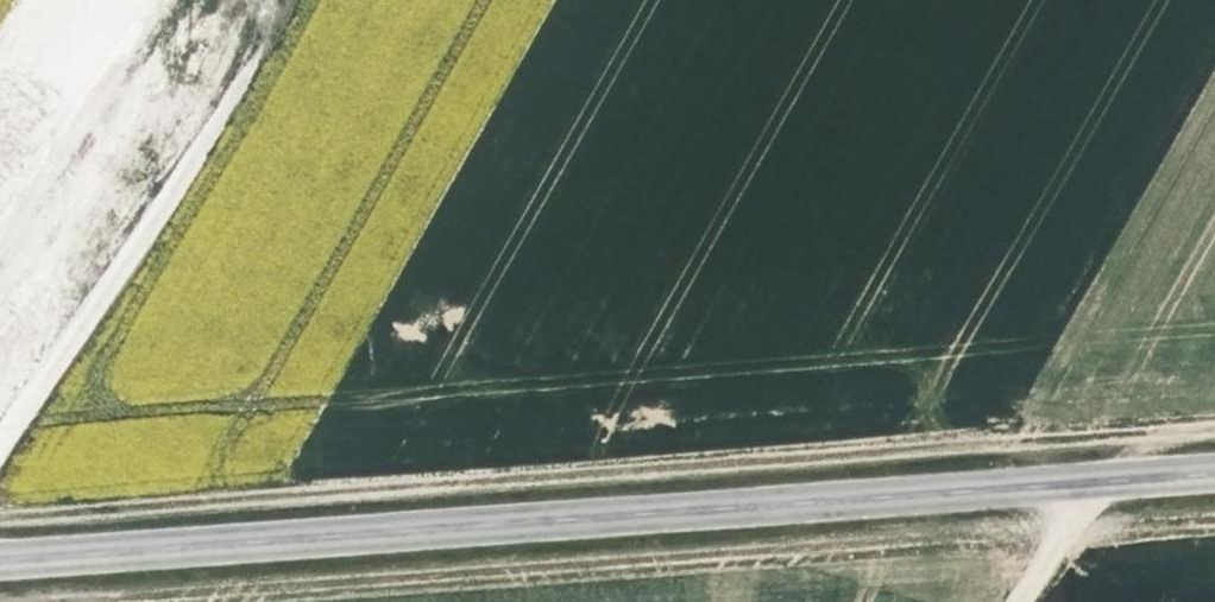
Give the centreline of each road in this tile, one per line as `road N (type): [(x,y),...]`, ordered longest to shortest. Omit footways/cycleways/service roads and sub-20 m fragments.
road 1 (track): [(0,601),(1214,509)]
road 2 (tertiary): [(0,558),(1214,470)]
road 3 (track): [(1021,601),(1081,519),(1085,479)]

